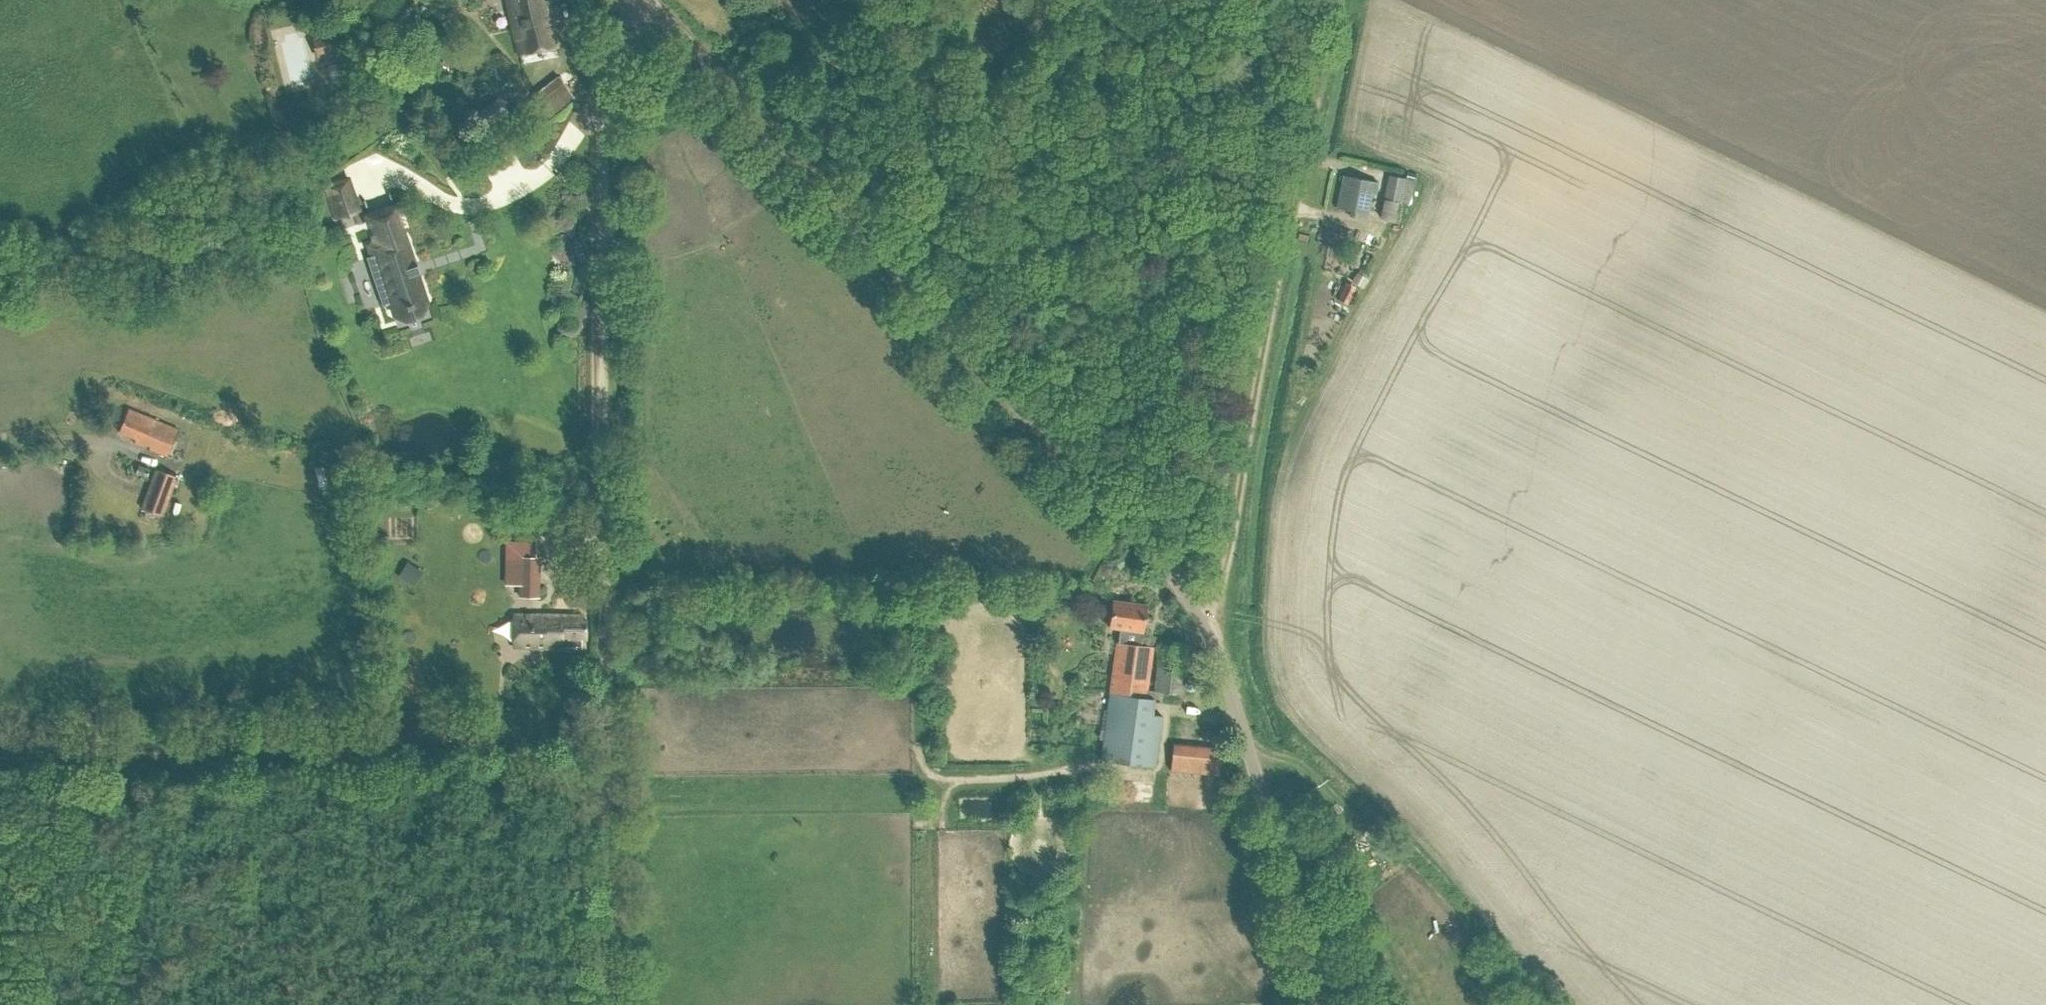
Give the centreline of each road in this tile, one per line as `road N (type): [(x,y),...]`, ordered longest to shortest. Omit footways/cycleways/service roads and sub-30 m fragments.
road 1 (unclassified): [(1322,1004),(1205,628),(1172,578),(737,92),(645,0)]
road 2 (track): [(636,0),(613,45),(604,99),(601,667)]
road 3 (track): [(1205,628),(1234,544),(1341,0)]
road 4 (track): [(599,1004),(601,667)]

